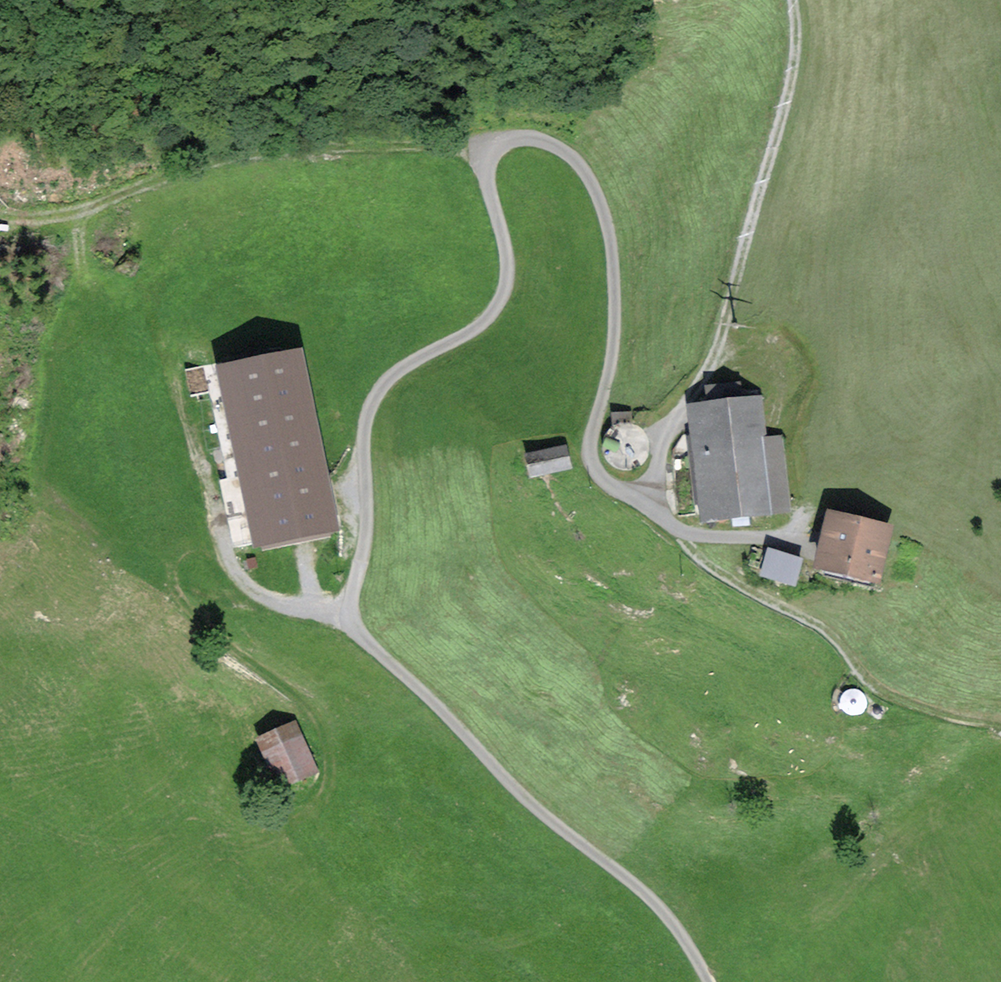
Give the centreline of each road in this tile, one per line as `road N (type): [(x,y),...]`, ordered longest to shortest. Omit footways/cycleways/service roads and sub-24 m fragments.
road 1 (unclassified): [(651,500),(611,485),(592,457),(613,350),(614,268),(598,193),(565,151),(525,138),(502,143),(487,163),(509,269),(499,302),(476,328),(392,378),(370,409),(368,519),(354,621),(518,792),(667,915),(708,981)]
road 2 (track): [(793,0),(794,69),(724,334),(668,436),(651,500),(702,561),(824,630),(884,692),(1000,727)]
road 3 (track): [(83,211),(49,318),(43,471),(79,533),(306,703)]
road 4 (track): [(489,155),(377,144),(240,156),(148,181),(83,211)]

